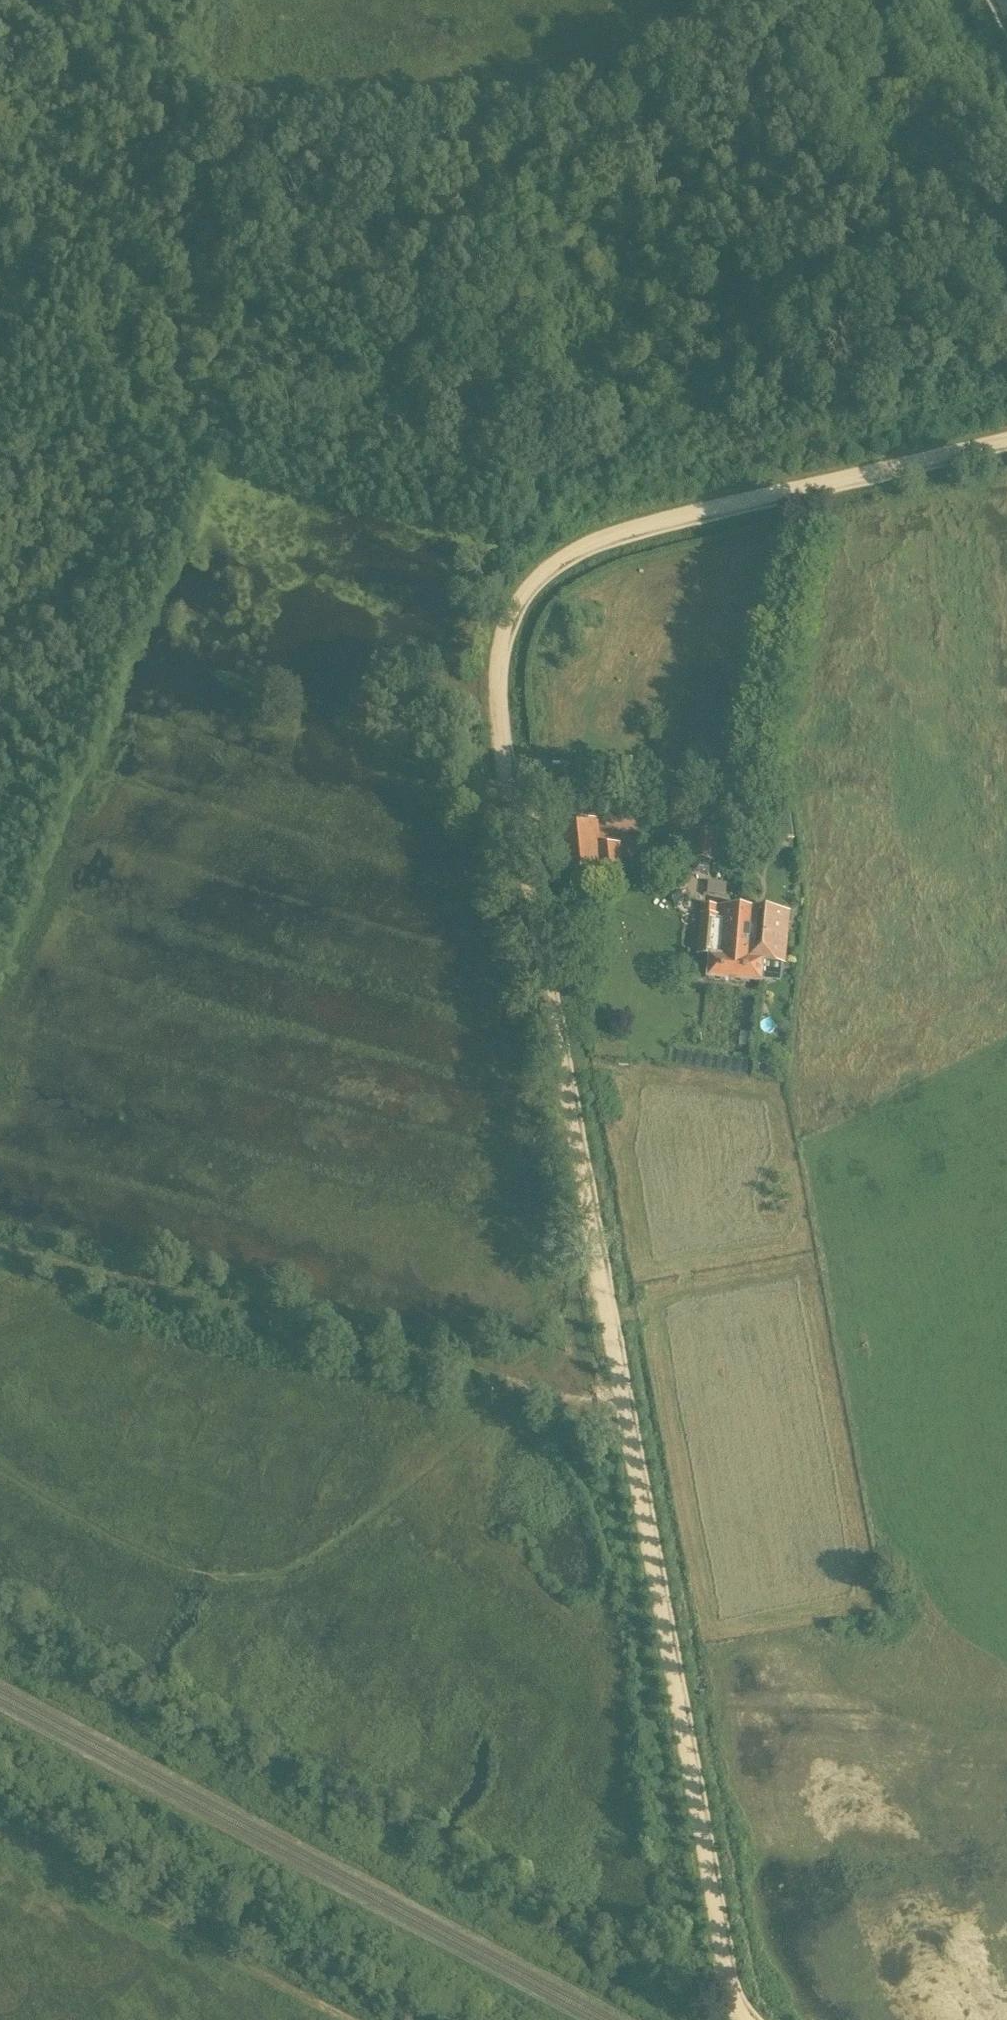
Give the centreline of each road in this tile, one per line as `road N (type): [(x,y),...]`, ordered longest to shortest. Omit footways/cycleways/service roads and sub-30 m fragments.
road 1 (track): [(623,1397),(508,753),(509,610),(542,567),(597,543),(1006,436)]
road 2 (track): [(742,2019),(729,1991),(623,1397)]
road 3 (track): [(0,1831),(353,2019)]
road 4 (track): [(815,489),(746,809)]

